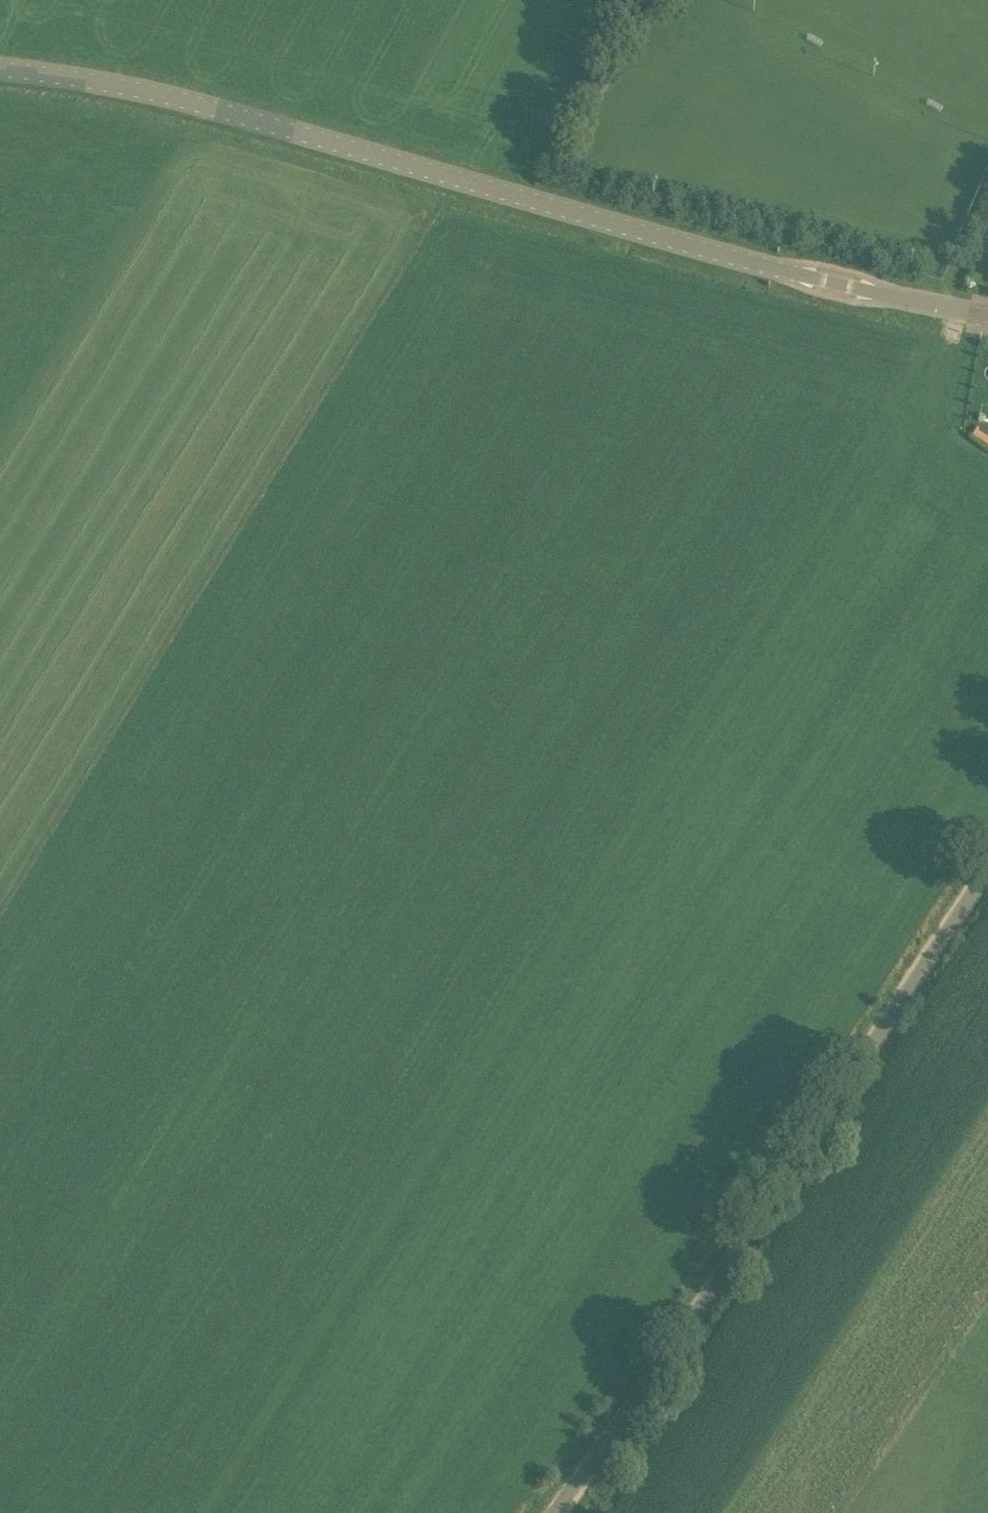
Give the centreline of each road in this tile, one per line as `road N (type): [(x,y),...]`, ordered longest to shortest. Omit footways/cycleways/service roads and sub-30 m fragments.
road 1 (tertiary): [(987,315),(644,235),(177,105),(0,75)]
road 2 (tertiary): [(554,1512),(987,866)]

